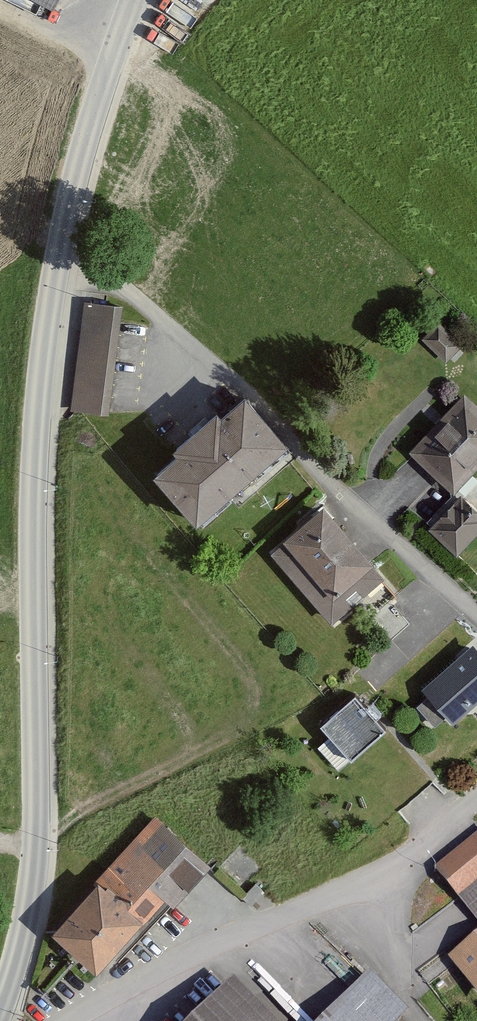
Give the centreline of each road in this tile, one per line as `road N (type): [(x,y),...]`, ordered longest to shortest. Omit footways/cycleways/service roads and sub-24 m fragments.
road 1 (tertiary): [(0,1019),(27,930),(41,836),(37,463),(49,333),(62,239),(136,0)]
road 2 (unclassified): [(79,1020),(378,880),(476,802)]

